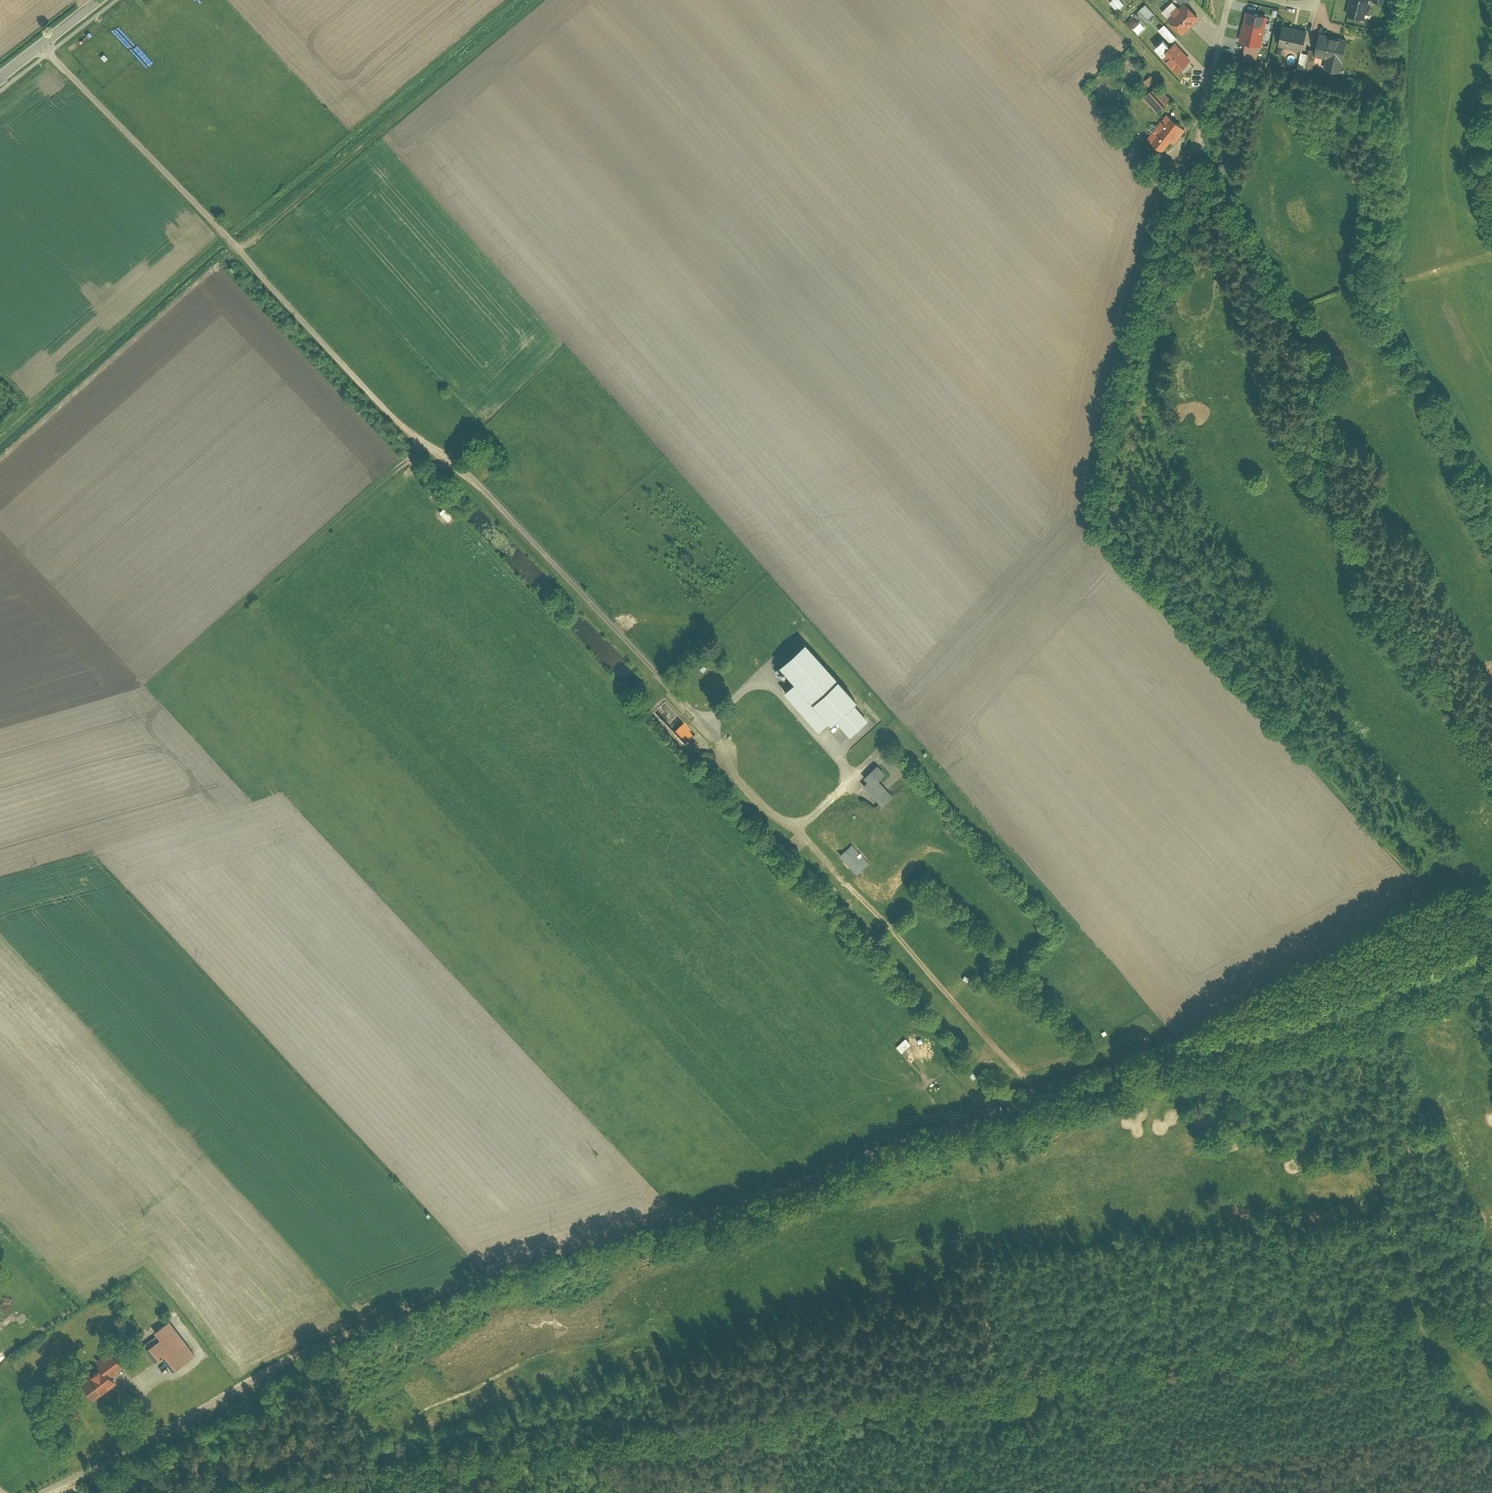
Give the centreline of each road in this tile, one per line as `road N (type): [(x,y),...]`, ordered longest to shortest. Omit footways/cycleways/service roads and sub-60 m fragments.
road 1 (track): [(1476,947),(768,1191),(479,1274),(283,1361)]
road 2 (track): [(1491,958),(1306,753),(1287,719),(1084,505),(1146,243),(1200,127)]
road 3 (unclassified): [(283,1361),(45,1492)]
road 4 (track): [(1092,0),(1203,110)]
road 5 (residential): [(1200,127),(1230,0)]
road 6 (tertiary): [(99,0),(0,78)]

